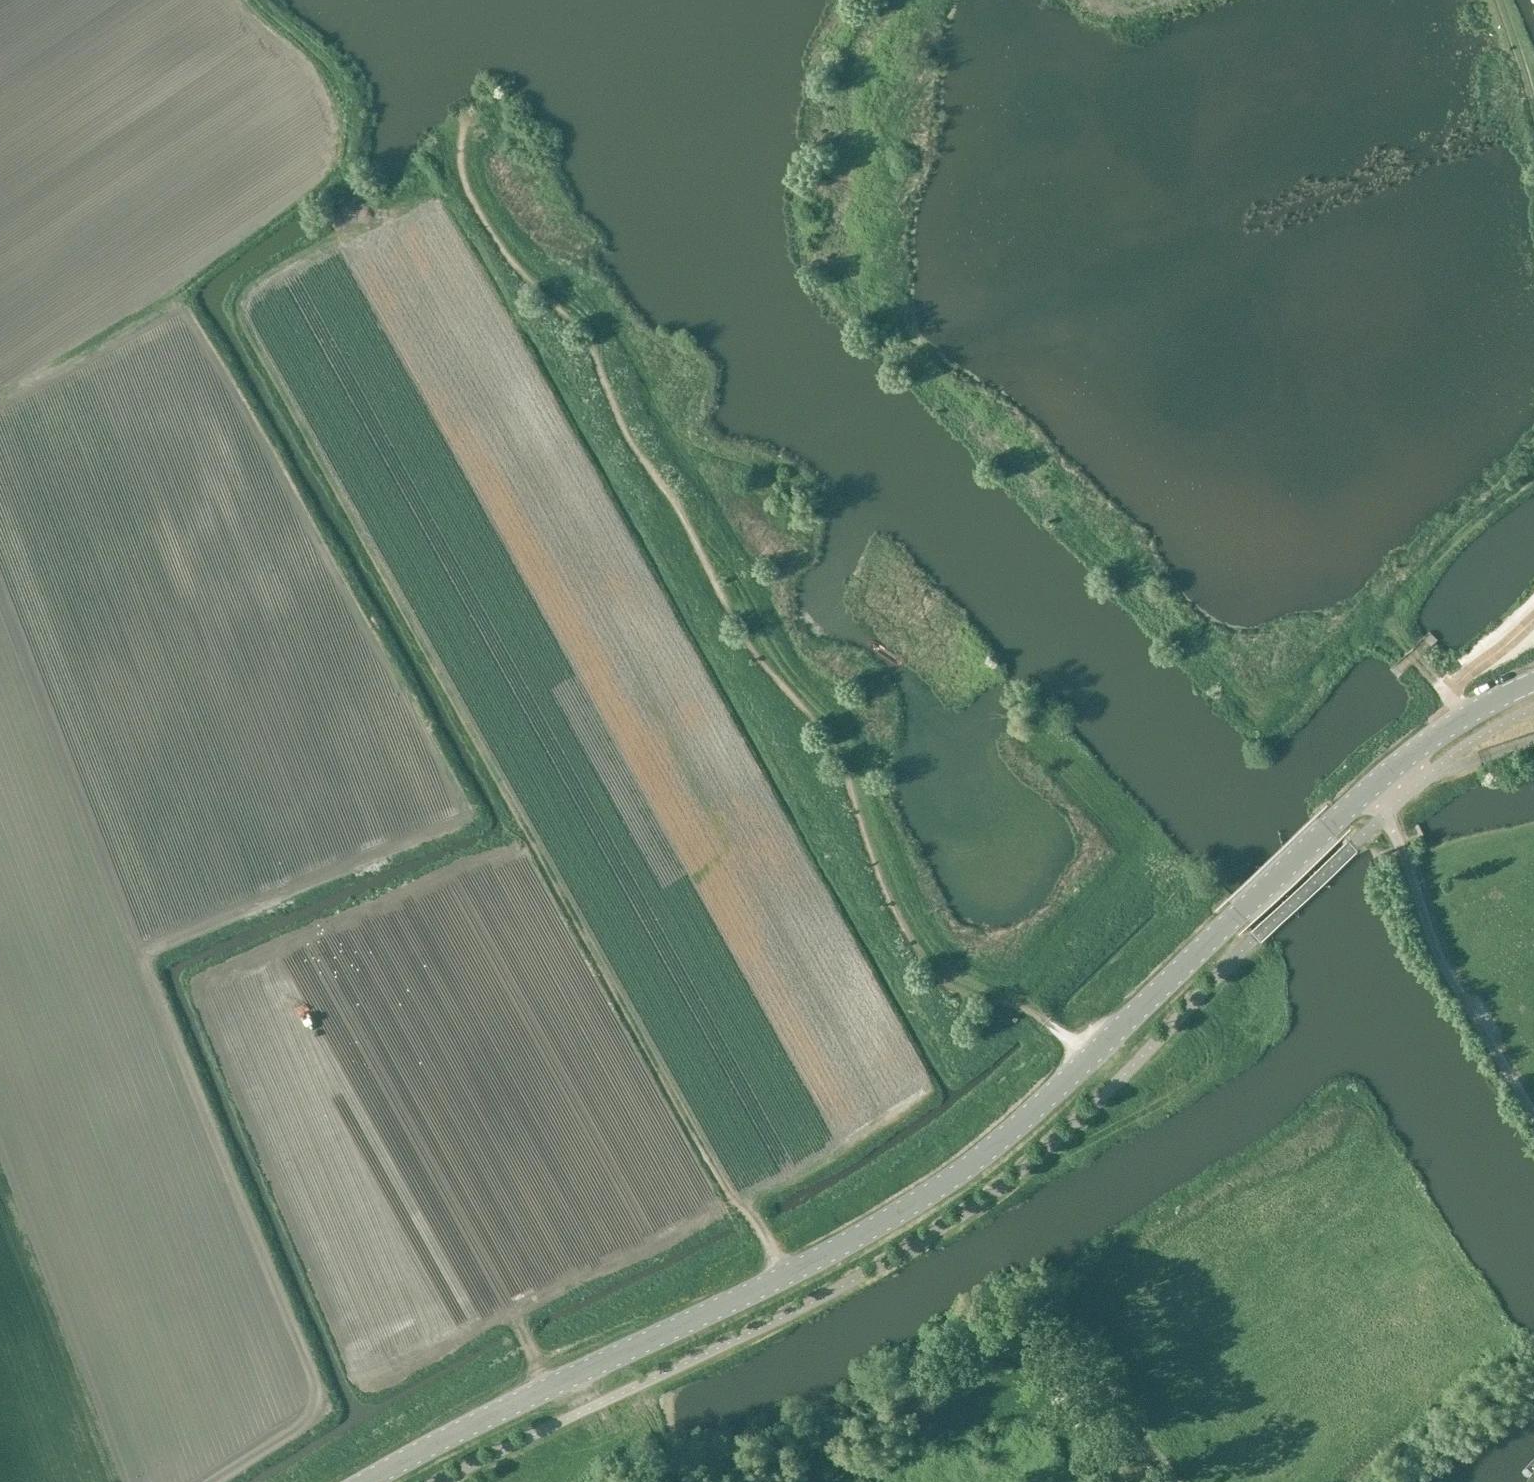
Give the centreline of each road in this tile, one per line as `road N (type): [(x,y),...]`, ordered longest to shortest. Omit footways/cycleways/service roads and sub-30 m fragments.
road 1 (tertiary): [(370,1481),(480,1421),(803,1271),(925,1199),(1104,1048),(1368,790),(1443,731),(1533,682)]

